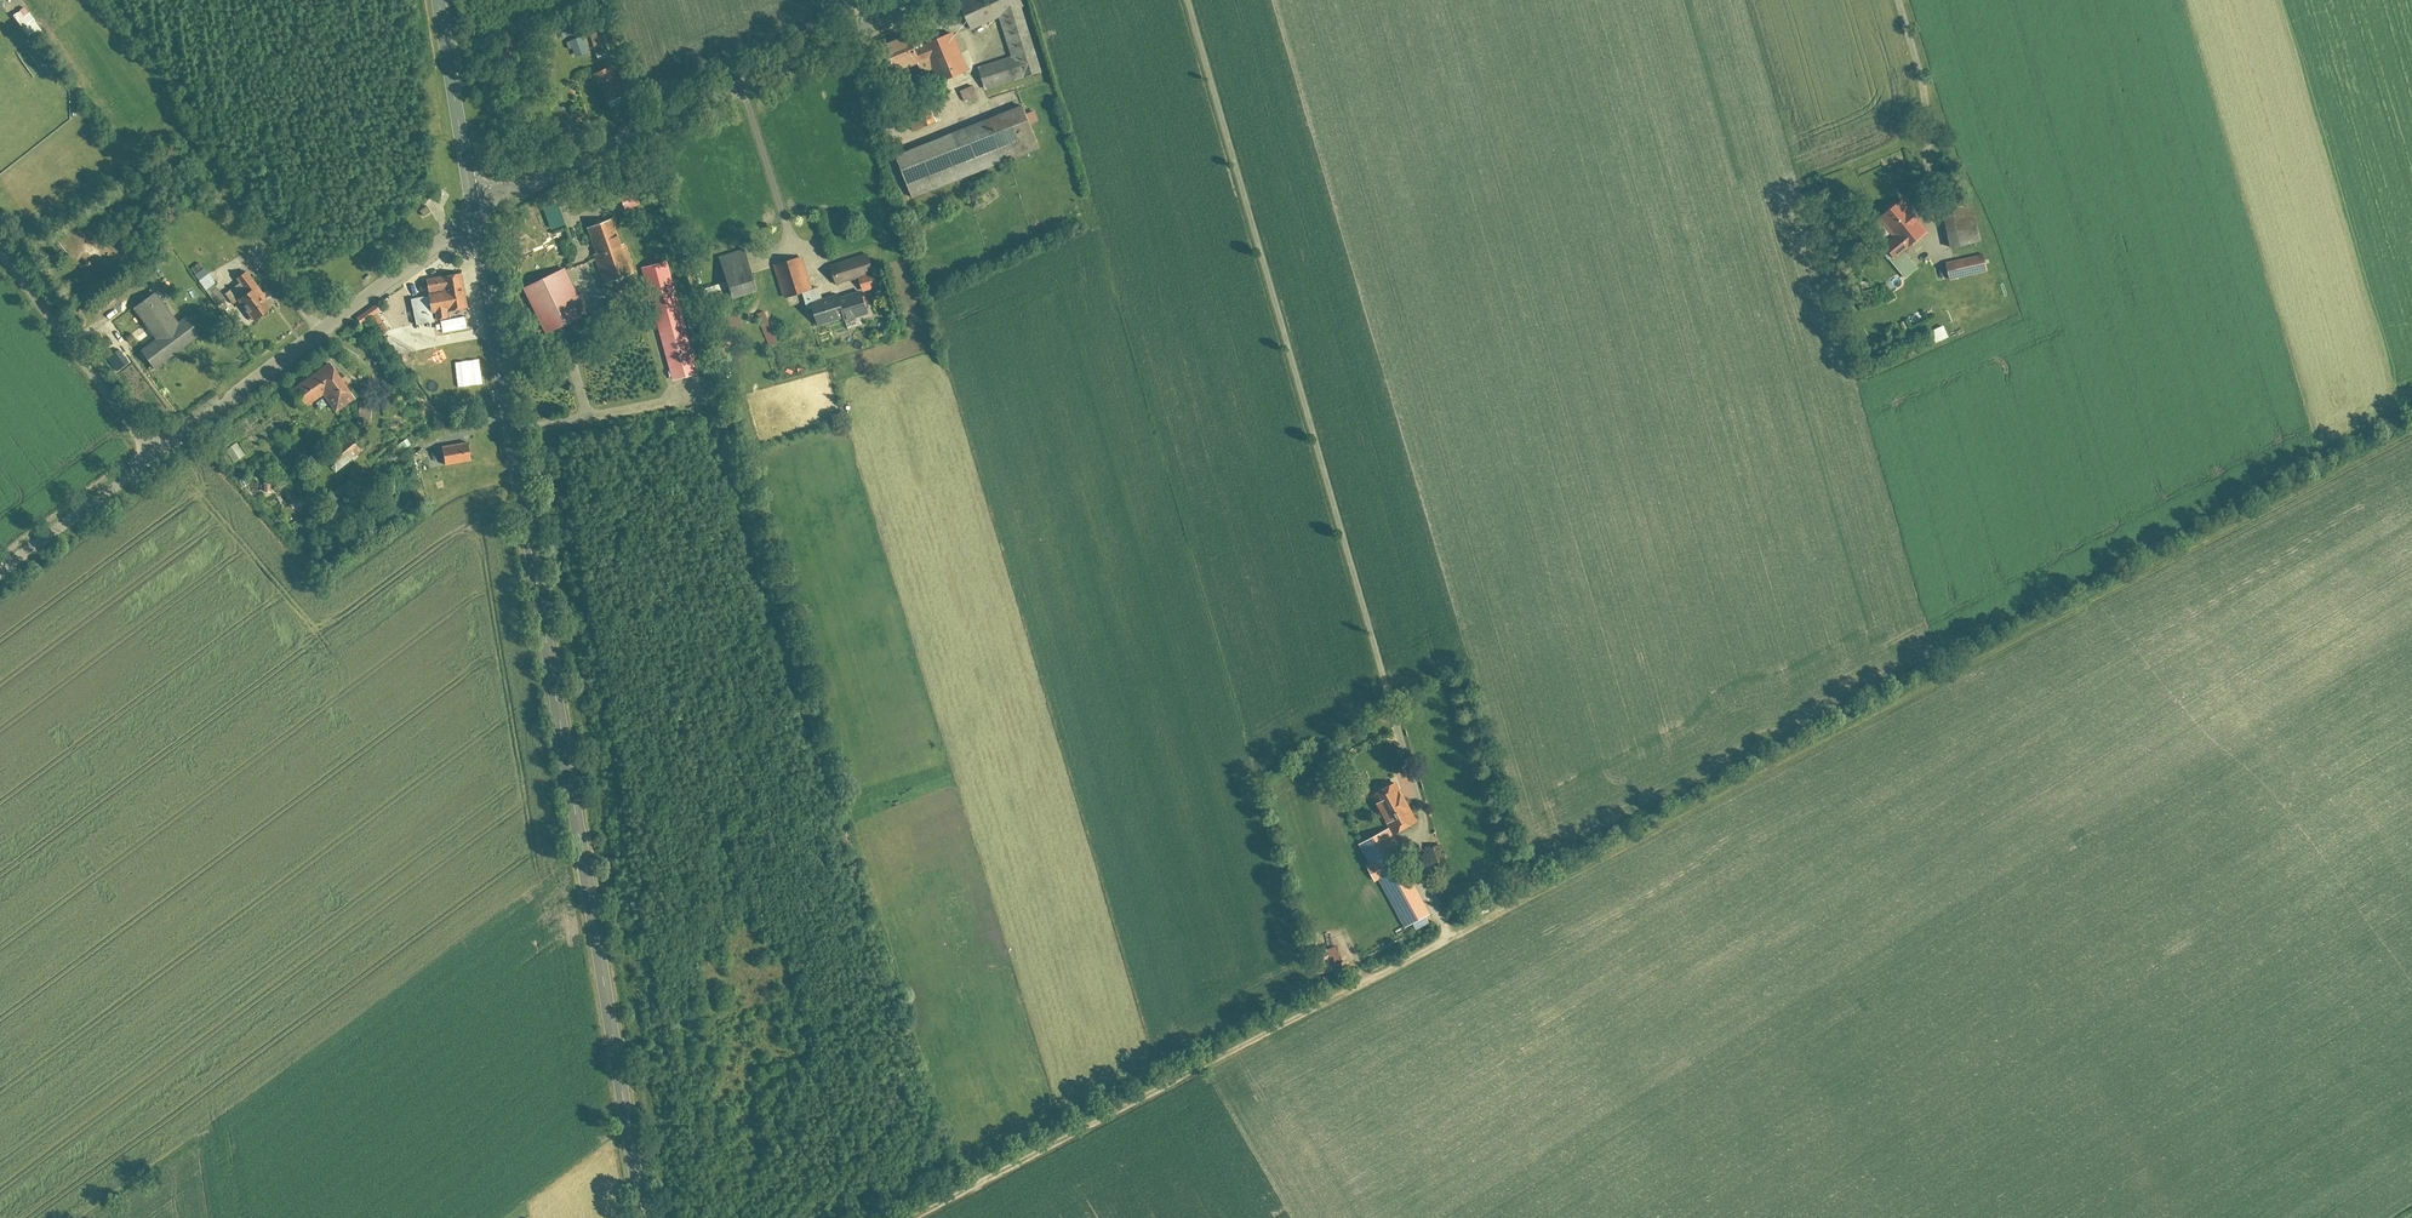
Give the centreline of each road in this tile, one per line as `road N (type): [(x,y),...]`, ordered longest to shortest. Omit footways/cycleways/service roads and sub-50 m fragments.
road 1 (track): [(917,1217),(2411,434)]
road 2 (tertiary): [(478,221),(645,1217)]
road 3 (tertiary): [(932,0),(475,206)]
road 4 (residential): [(478,221),(437,243),(156,459)]
road 5 (residential): [(0,251),(156,459)]
road 6 (tertiary): [(442,0),(475,206)]
road 7 (residential): [(156,459),(0,574)]

